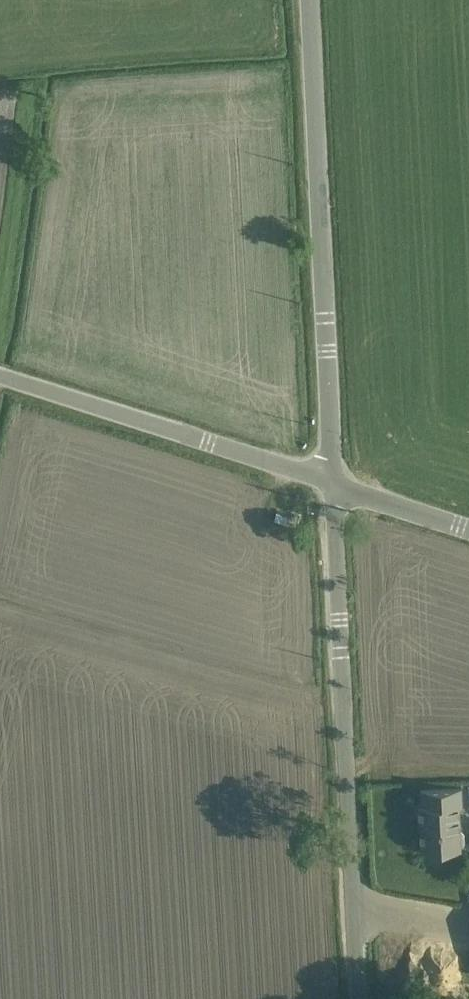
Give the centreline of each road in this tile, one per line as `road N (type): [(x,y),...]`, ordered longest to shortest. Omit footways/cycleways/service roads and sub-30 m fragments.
road 1 (unclassified): [(361,998),(332,485)]
road 2 (unclassified): [(332,485),(311,0)]
road 3 (unclassified): [(332,485),(0,379)]
road 4 (unclassified): [(332,485),(468,528)]

